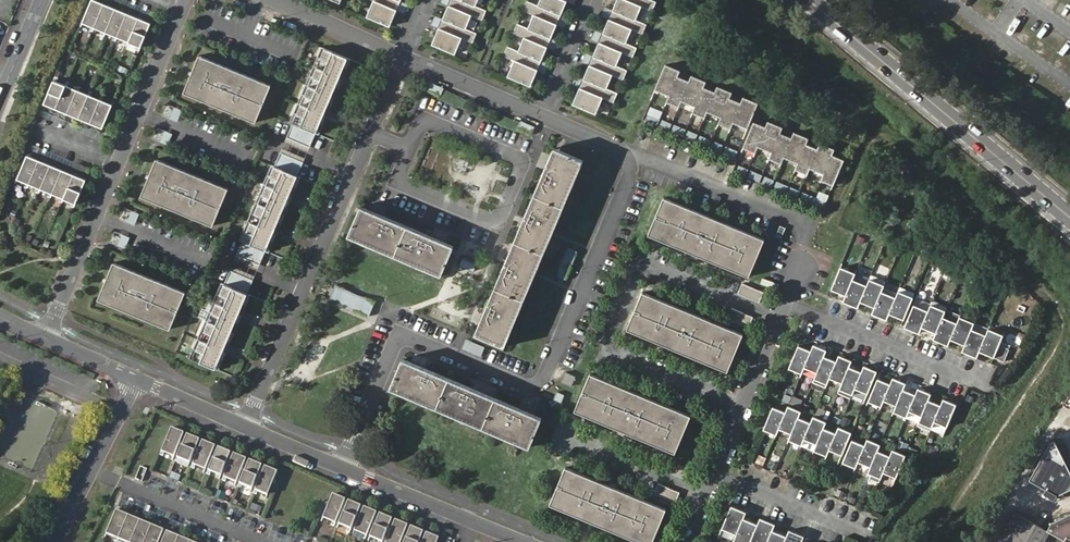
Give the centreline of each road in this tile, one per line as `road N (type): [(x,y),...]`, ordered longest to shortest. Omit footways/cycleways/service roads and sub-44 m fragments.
road 1 (residential): [(402,56),(616,147),(630,169),(544,380),(529,385),(398,334),(343,466)]
road 2 (residential): [(249,426),(402,56)]
road 3 (secondary): [(1069,216),(810,0)]
road 4 (residential): [(685,541),(798,270)]
road 5 (residential): [(47,336),(118,163)]
road 6 (unclassified): [(94,471),(265,541)]
road 7 (residential): [(118,163),(183,6)]
road 8 (unclassified): [(475,520),(343,466)]
road 9 (residential): [(271,0),(402,56)]

